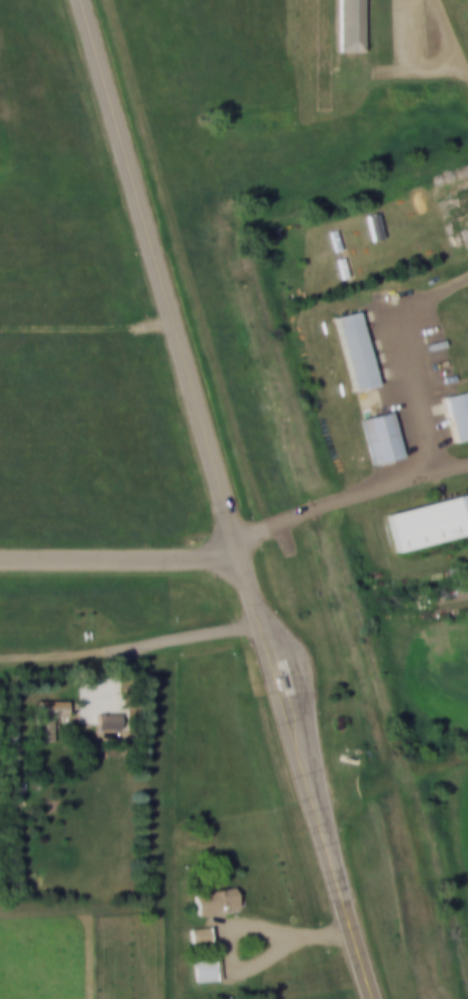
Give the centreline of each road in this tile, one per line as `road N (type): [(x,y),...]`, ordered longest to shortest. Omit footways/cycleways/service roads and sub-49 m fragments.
road 1 (residential): [(80,0),(372,998)]
road 2 (track): [(259,622),(124,653),(0,658)]

